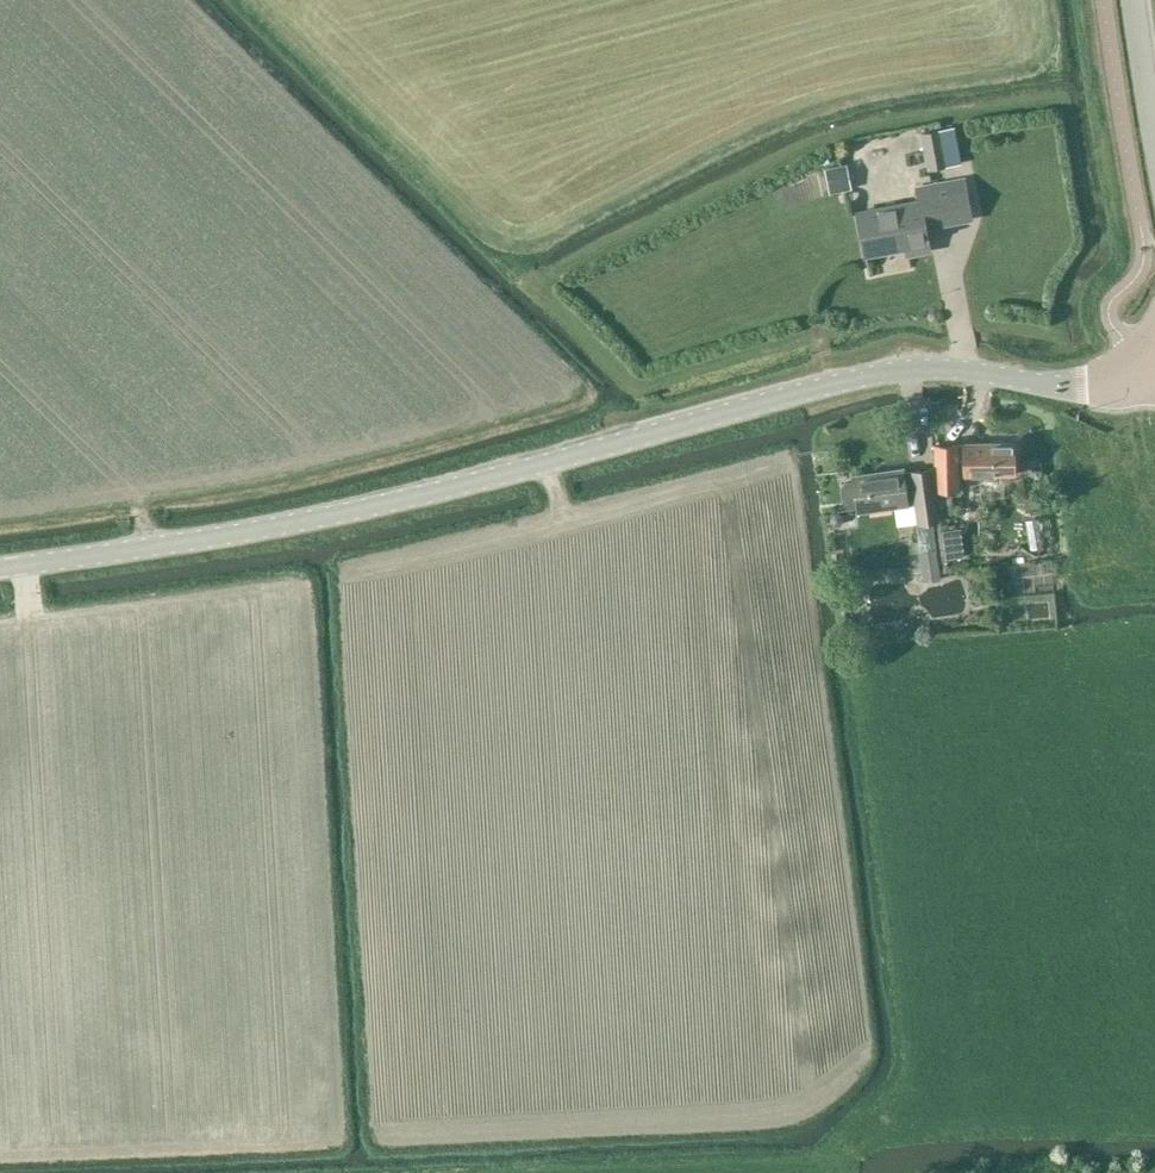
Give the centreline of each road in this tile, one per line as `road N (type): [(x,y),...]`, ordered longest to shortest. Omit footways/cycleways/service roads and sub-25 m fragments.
road 1 (tertiary): [(0,571),(306,524),(882,373),(934,367),(1089,387),(1145,360)]
road 2 (tertiary): [(1135,0),(1154,134)]

